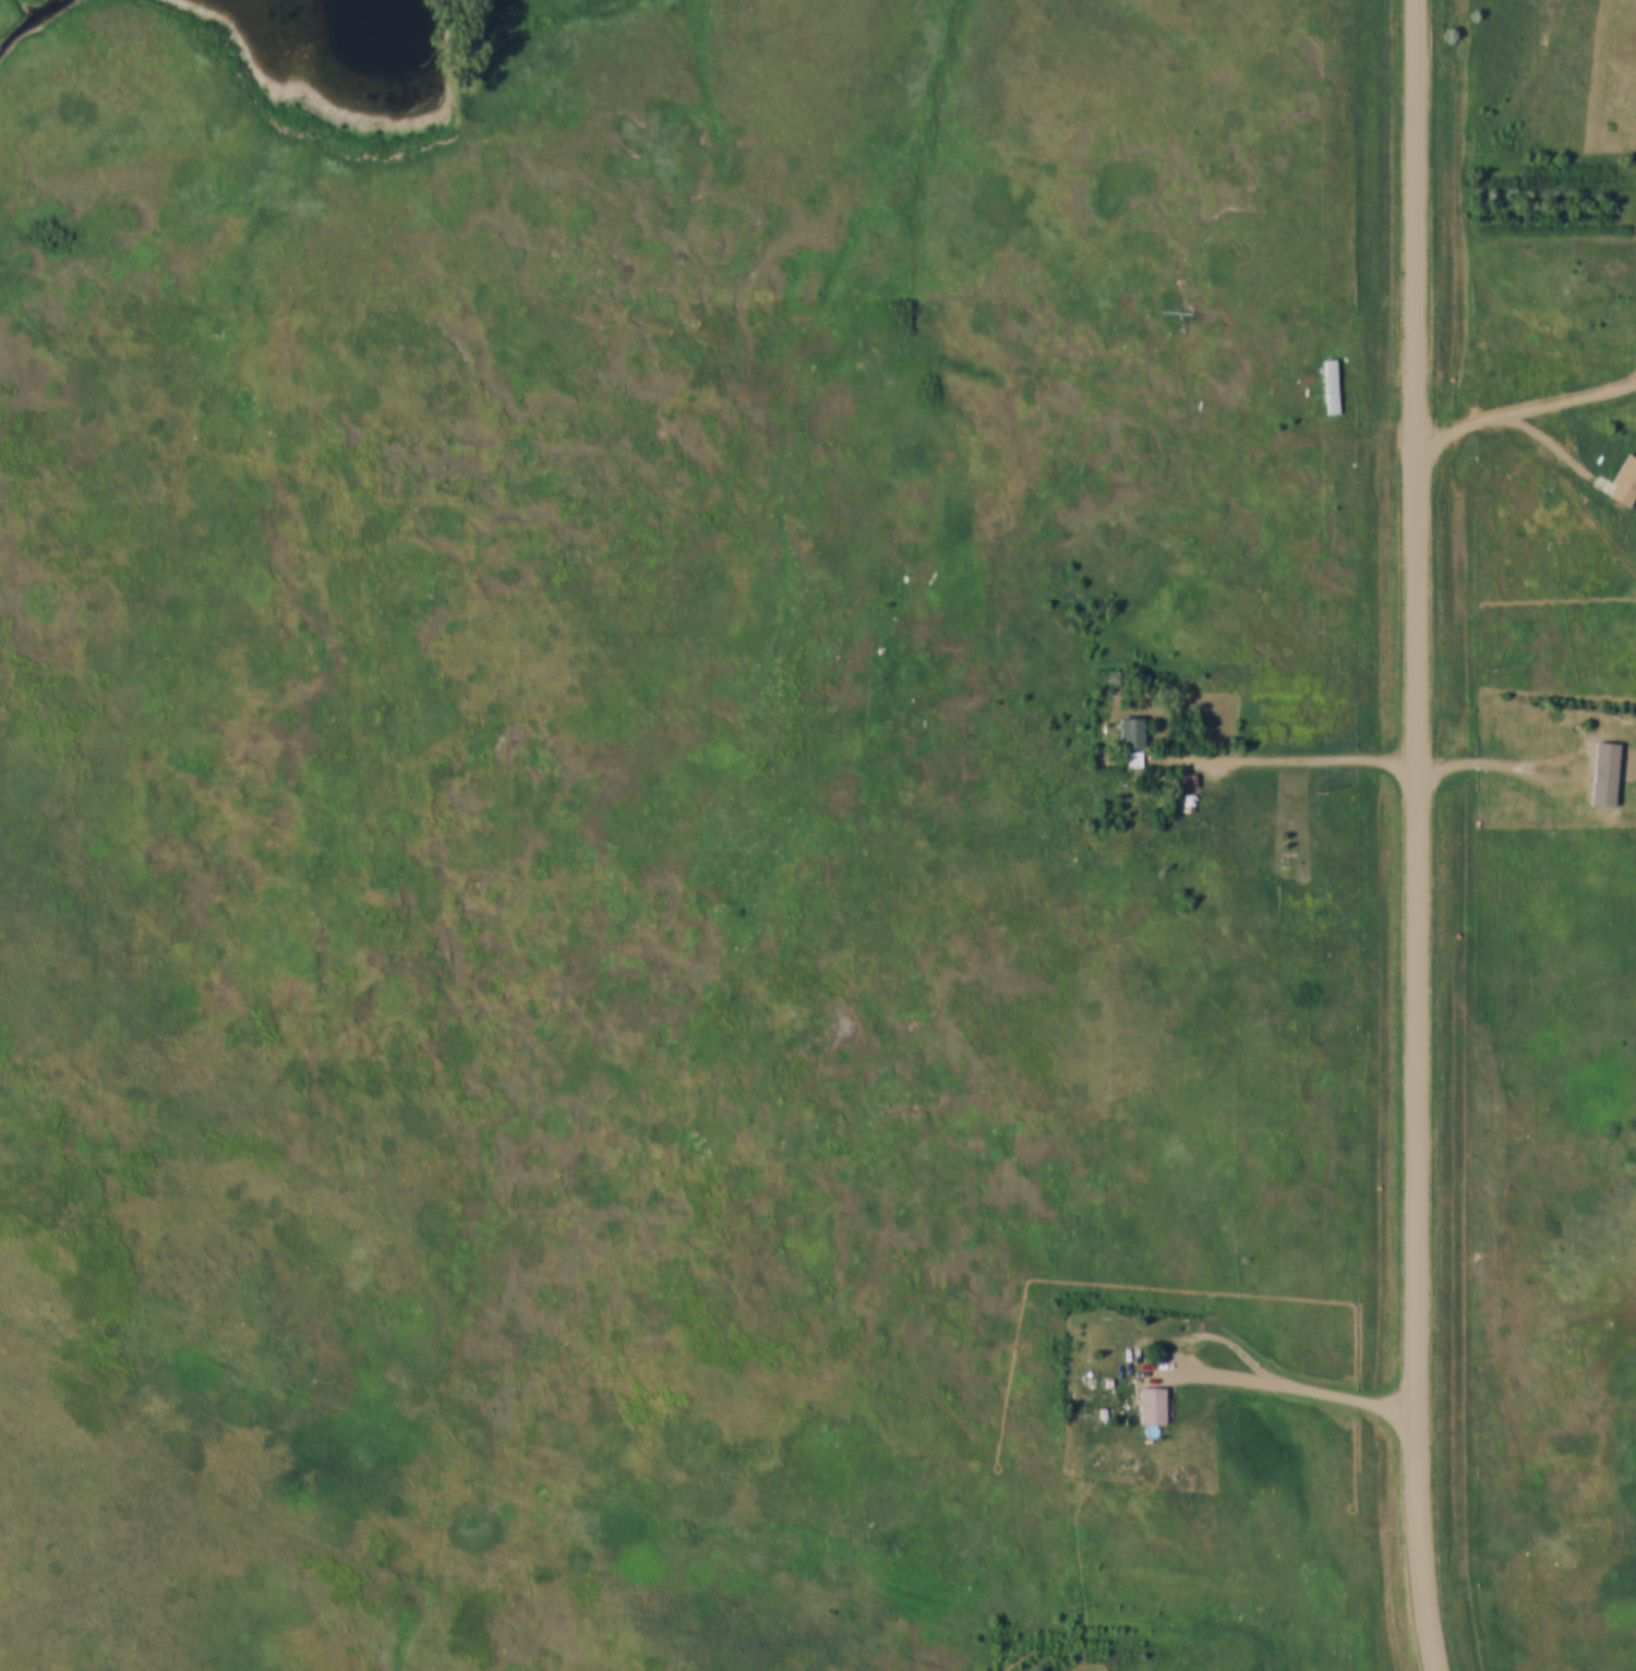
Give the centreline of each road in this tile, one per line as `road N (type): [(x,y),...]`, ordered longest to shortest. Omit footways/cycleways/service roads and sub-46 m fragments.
road 1 (residential): [(1416,448),(1418,1504),(1437,1670)]
road 2 (track): [(0,1347),(56,1369),(194,1475),(286,1531),(349,1559),(419,1574),(584,1670)]

